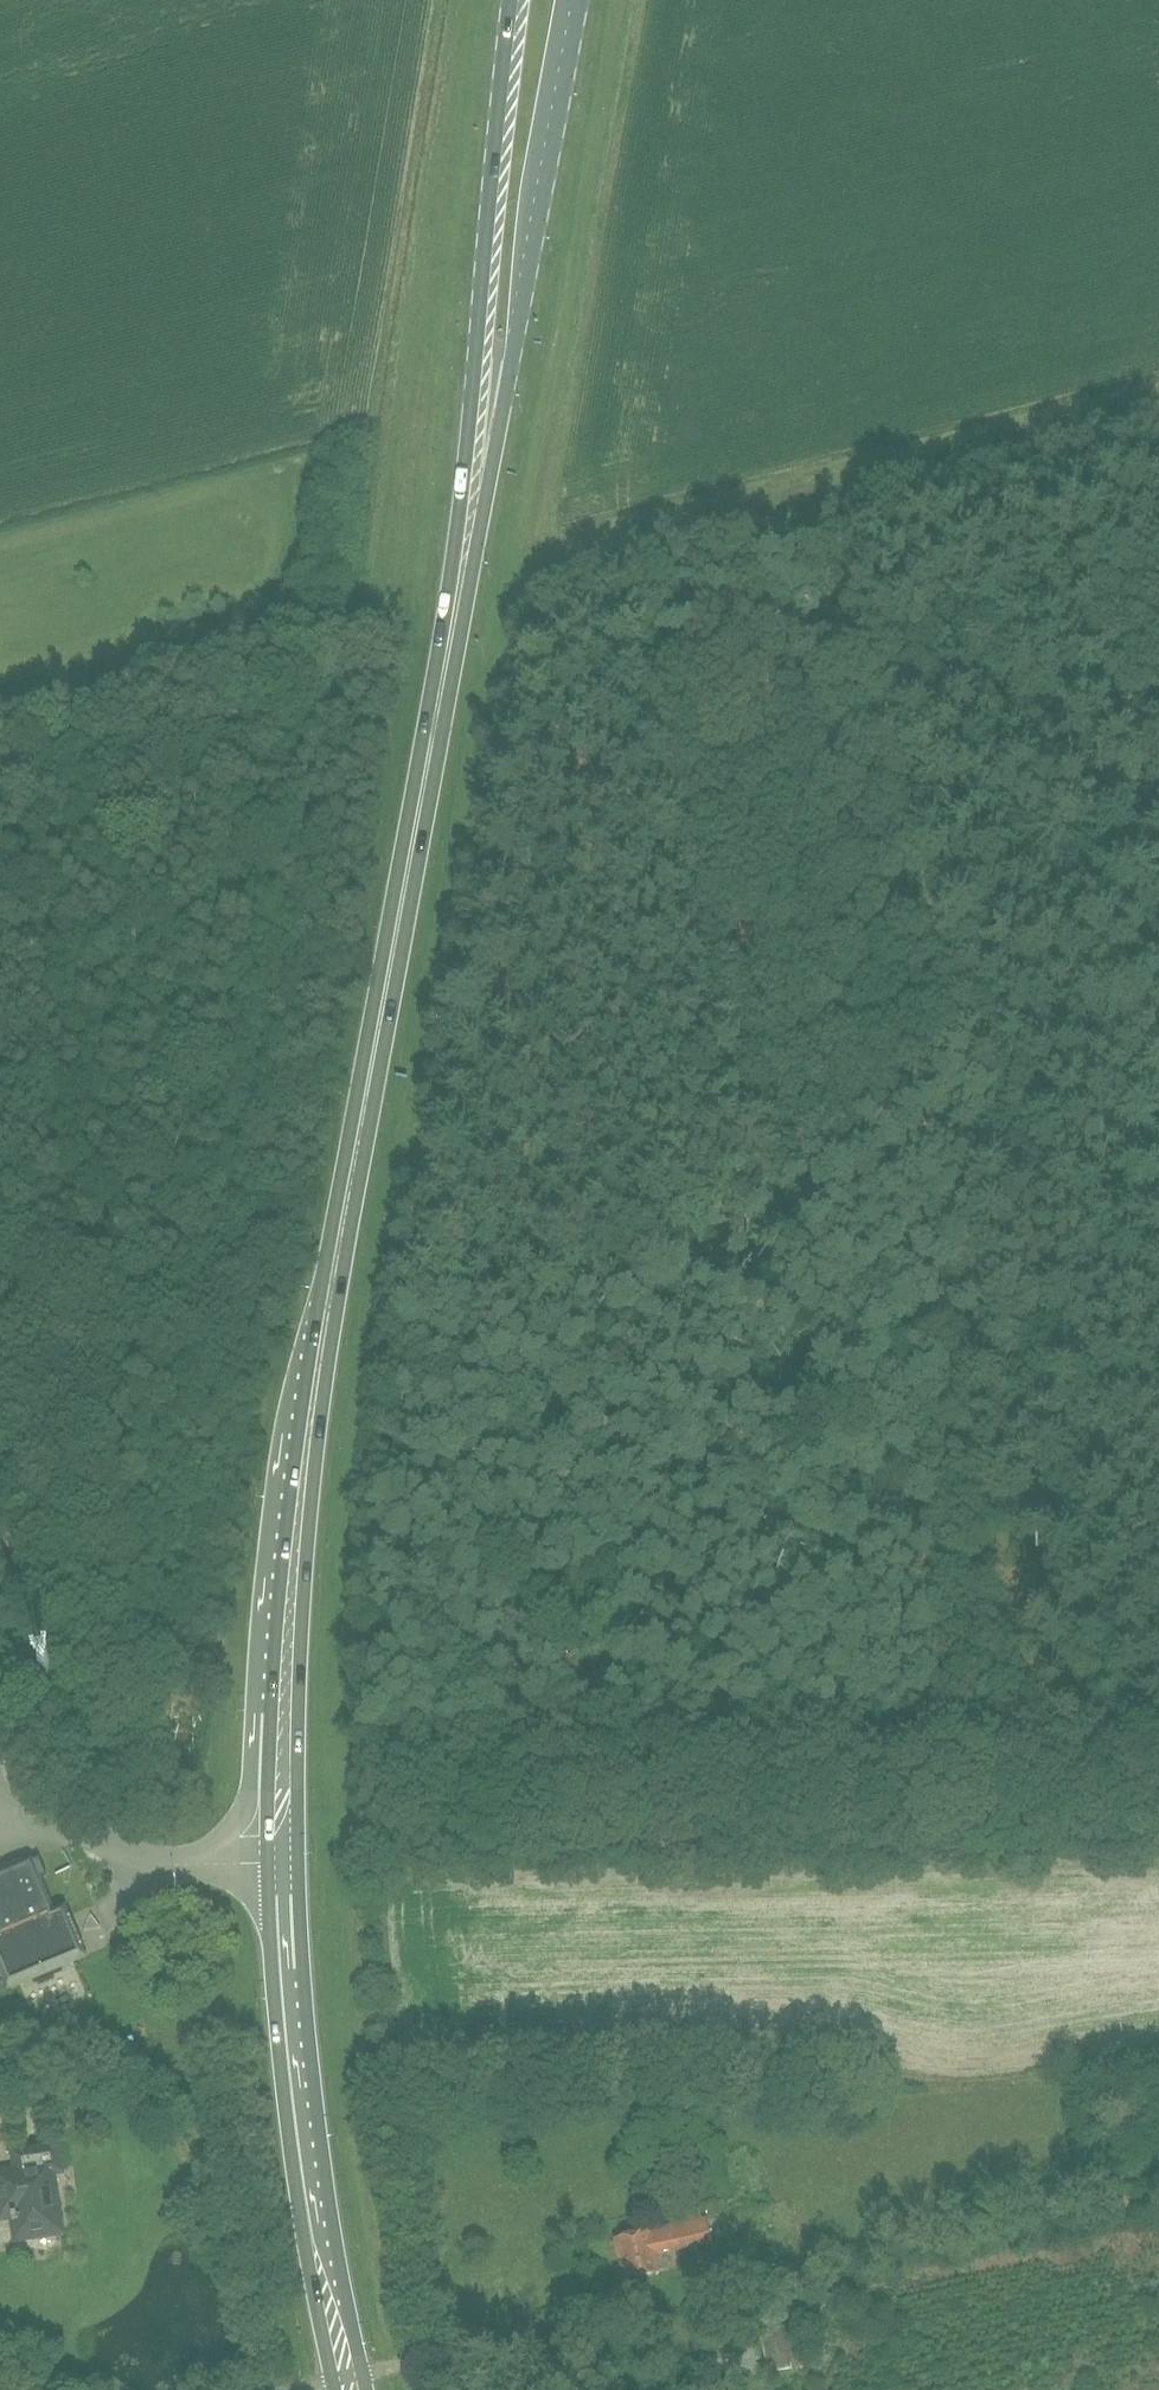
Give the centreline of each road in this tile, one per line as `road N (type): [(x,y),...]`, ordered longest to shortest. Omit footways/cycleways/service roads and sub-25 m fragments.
road 1 (primary): [(351,2389),(320,2235),(290,1969),(286,1621),(320,1341),(458,600)]
road 2 (primary): [(458,600),(517,325),(570,0)]
road 3 (primary): [(509,0),(458,600)]

